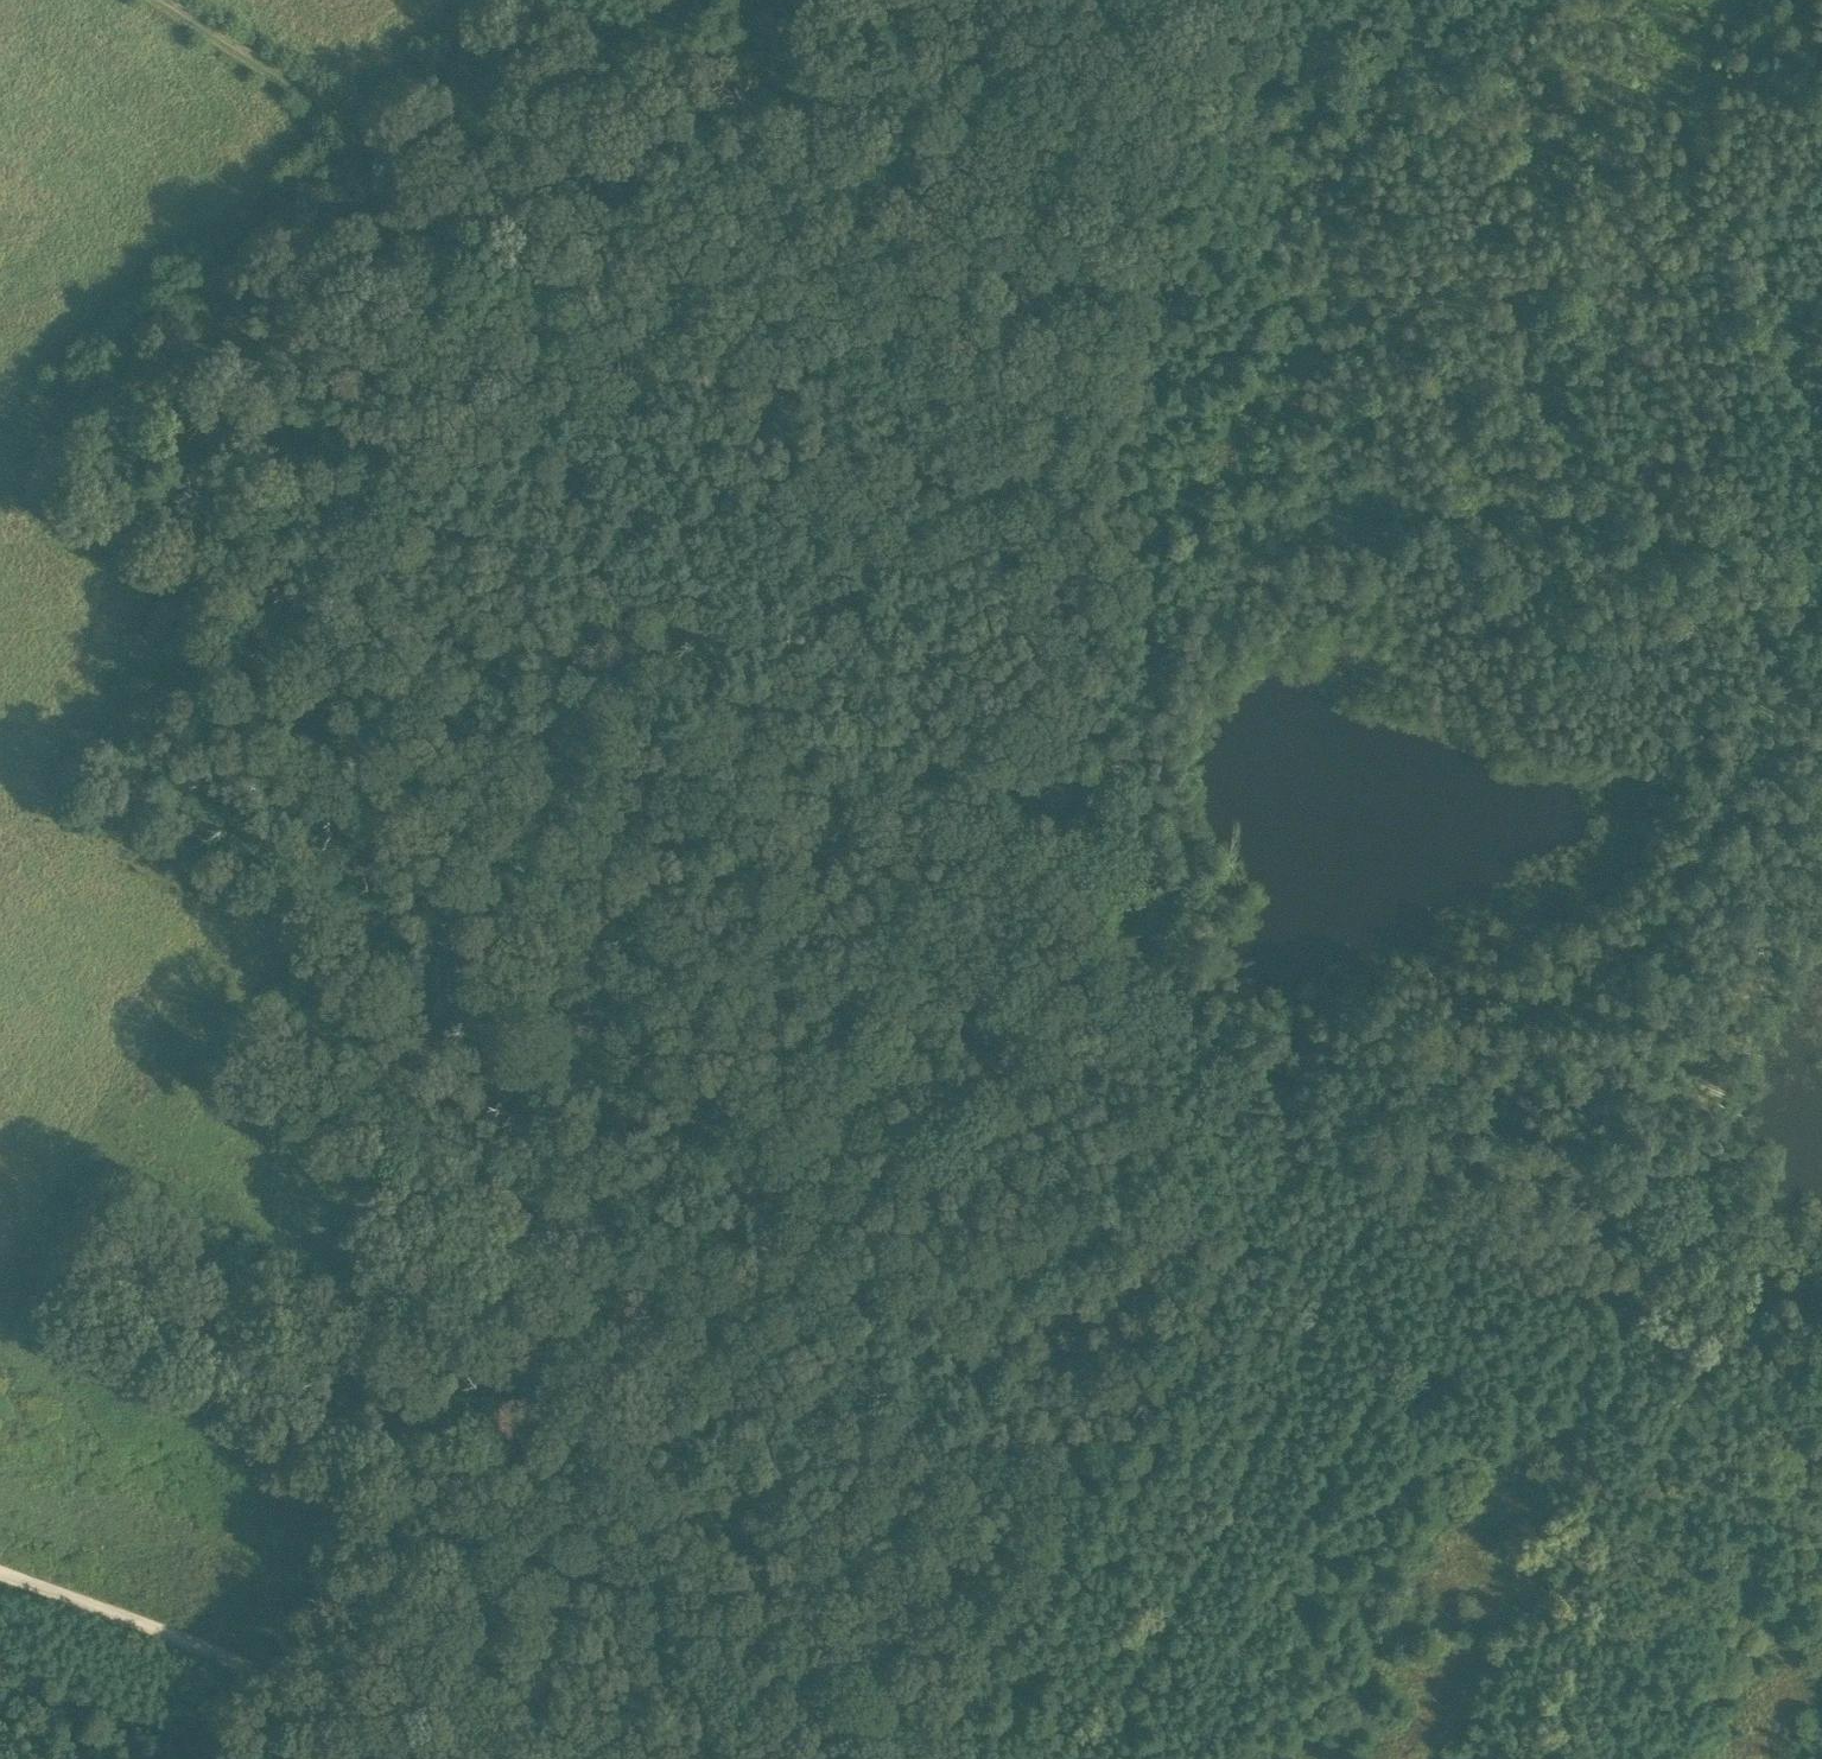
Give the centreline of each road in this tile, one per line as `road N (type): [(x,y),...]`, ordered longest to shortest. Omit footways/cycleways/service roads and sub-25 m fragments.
road 1 (track): [(0,1571),(390,1721)]
road 2 (track): [(169,0),(464,202)]
road 3 (track): [(749,0),(718,39),(555,154),(464,202)]

